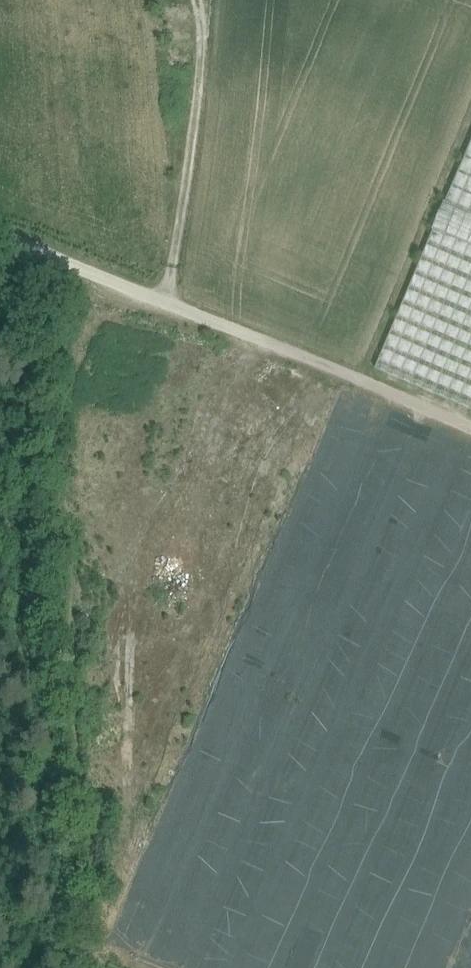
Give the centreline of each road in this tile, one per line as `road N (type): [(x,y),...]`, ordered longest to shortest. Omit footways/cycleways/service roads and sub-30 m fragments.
road 1 (unclassified): [(0,244),(470,433)]

